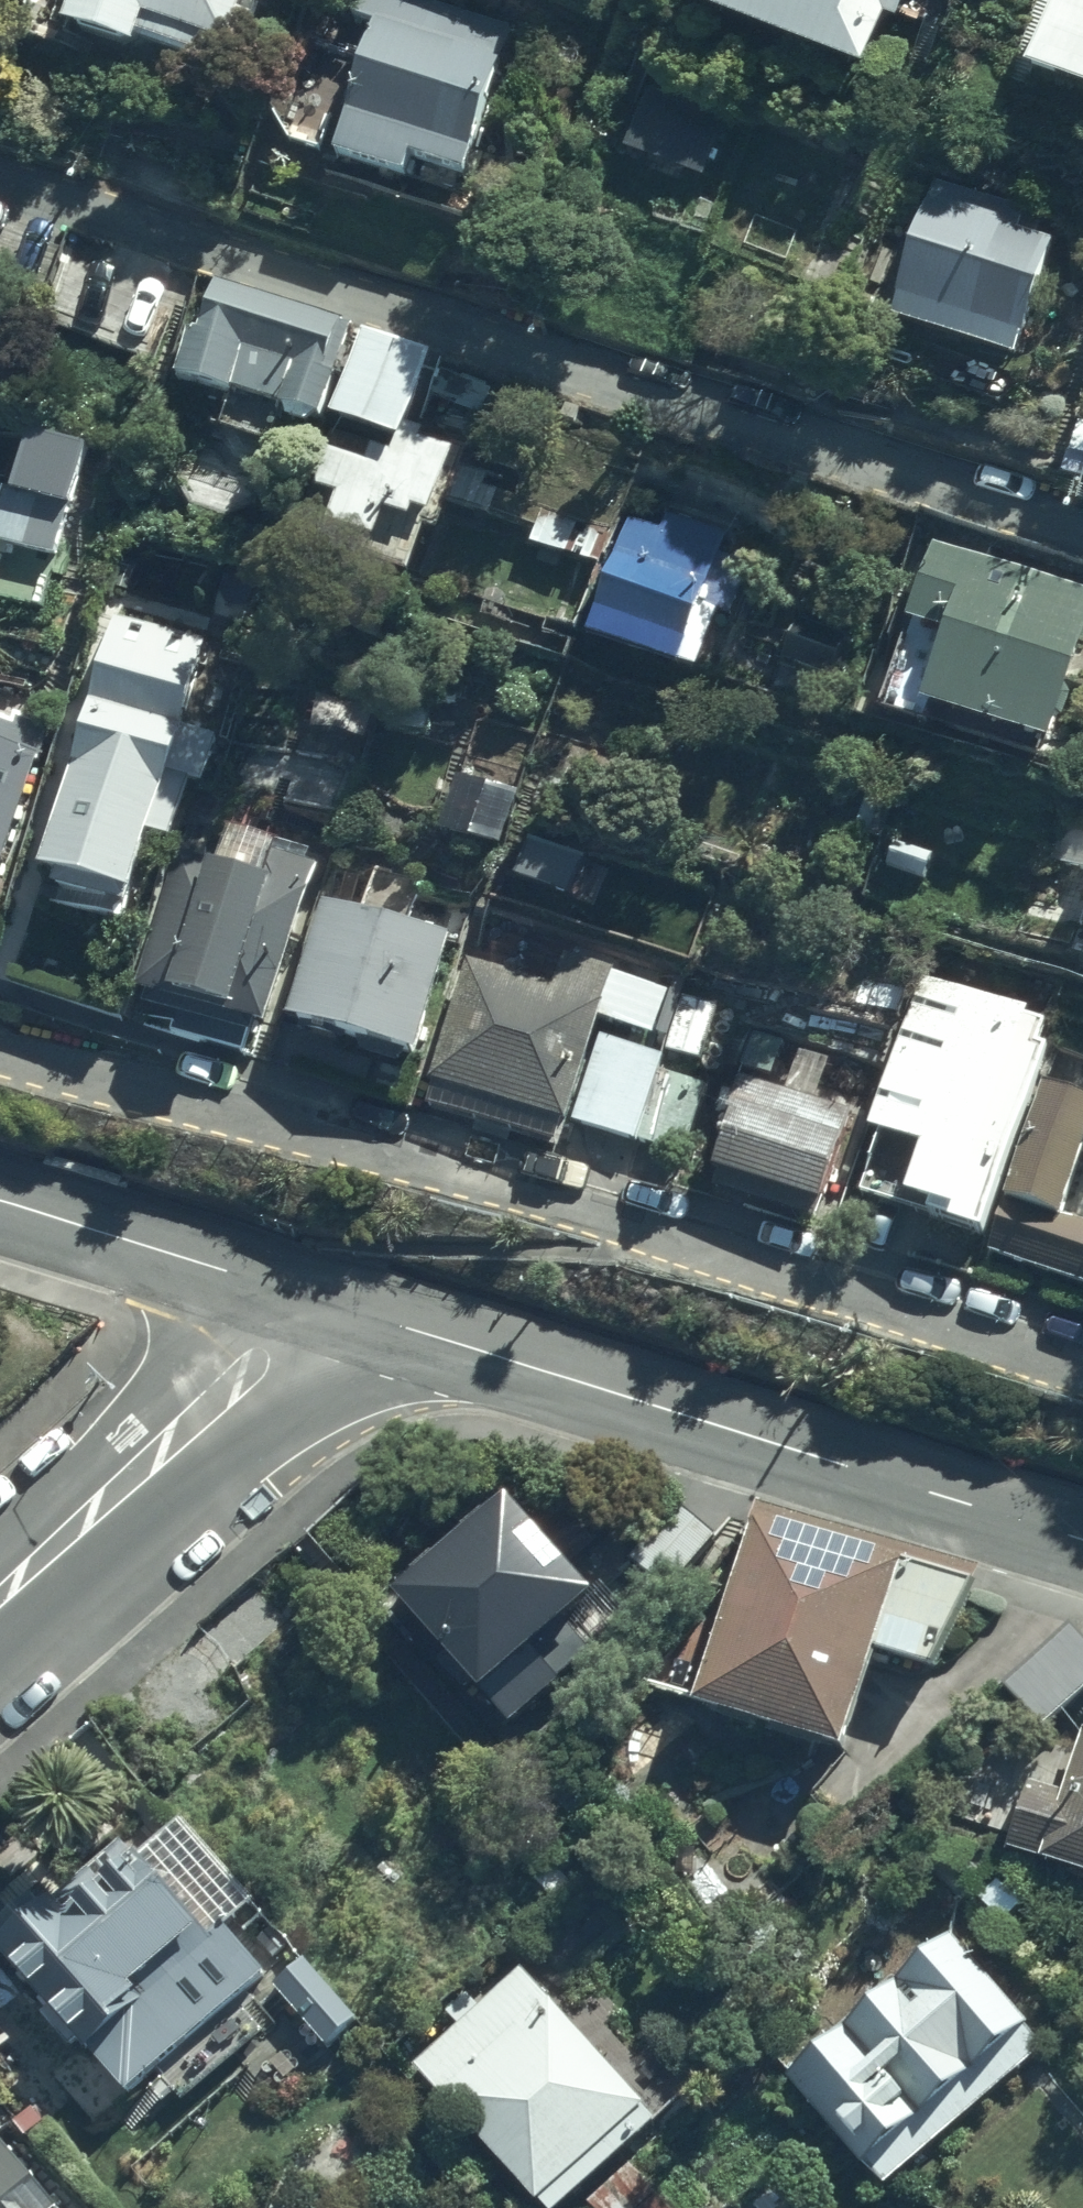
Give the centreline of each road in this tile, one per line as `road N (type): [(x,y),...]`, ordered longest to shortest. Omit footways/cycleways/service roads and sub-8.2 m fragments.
road 1 (residential): [(1082,531),(0,176)]
road 2 (residential): [(0,1049),(731,1256),(1082,1374)]
road 3 (secondary): [(1082,1540),(322,1300)]
road 4 (secondary): [(322,1300),(0,1598)]
road 5 (residential): [(0,1200),(322,1300)]

